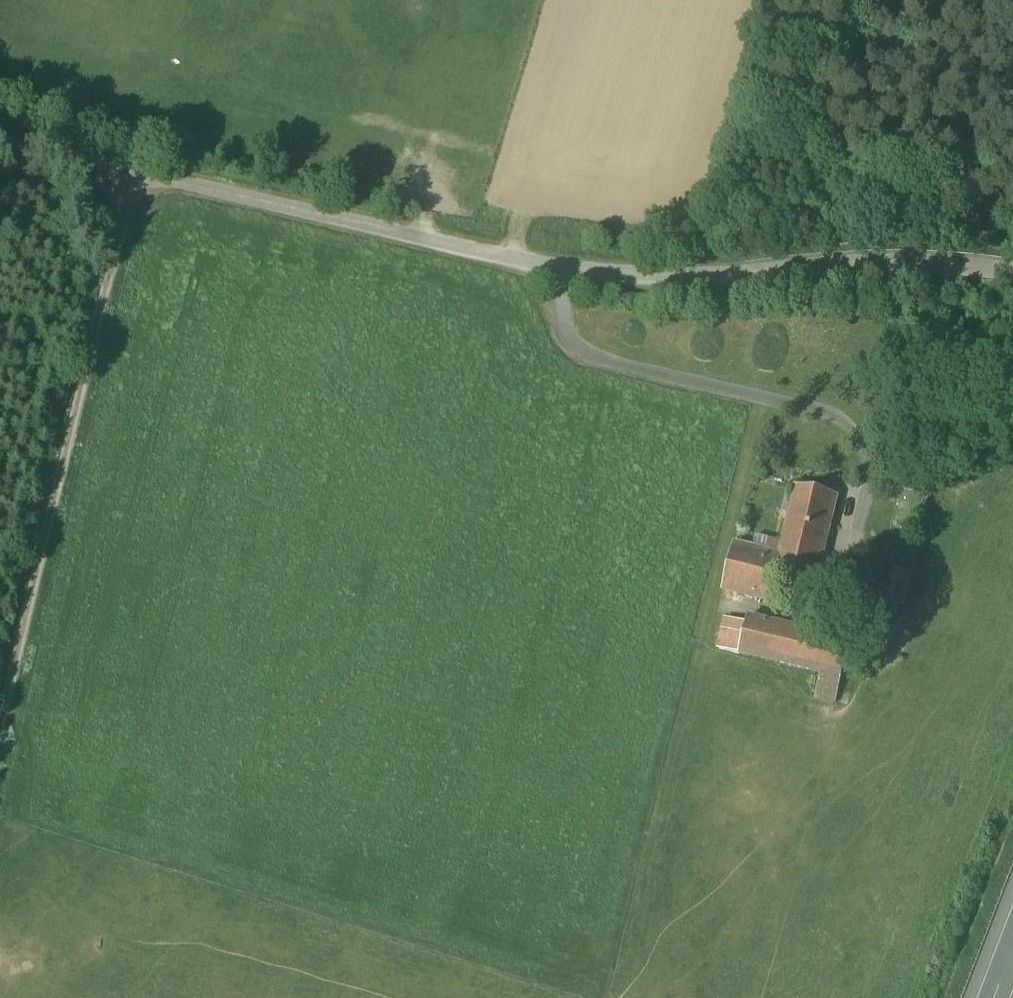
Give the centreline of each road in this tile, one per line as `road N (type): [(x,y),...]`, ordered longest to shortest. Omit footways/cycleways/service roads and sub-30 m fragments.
road 1 (unclassified): [(0,138),(565,270),(1012,278)]
road 2 (track): [(0,749),(133,167)]

